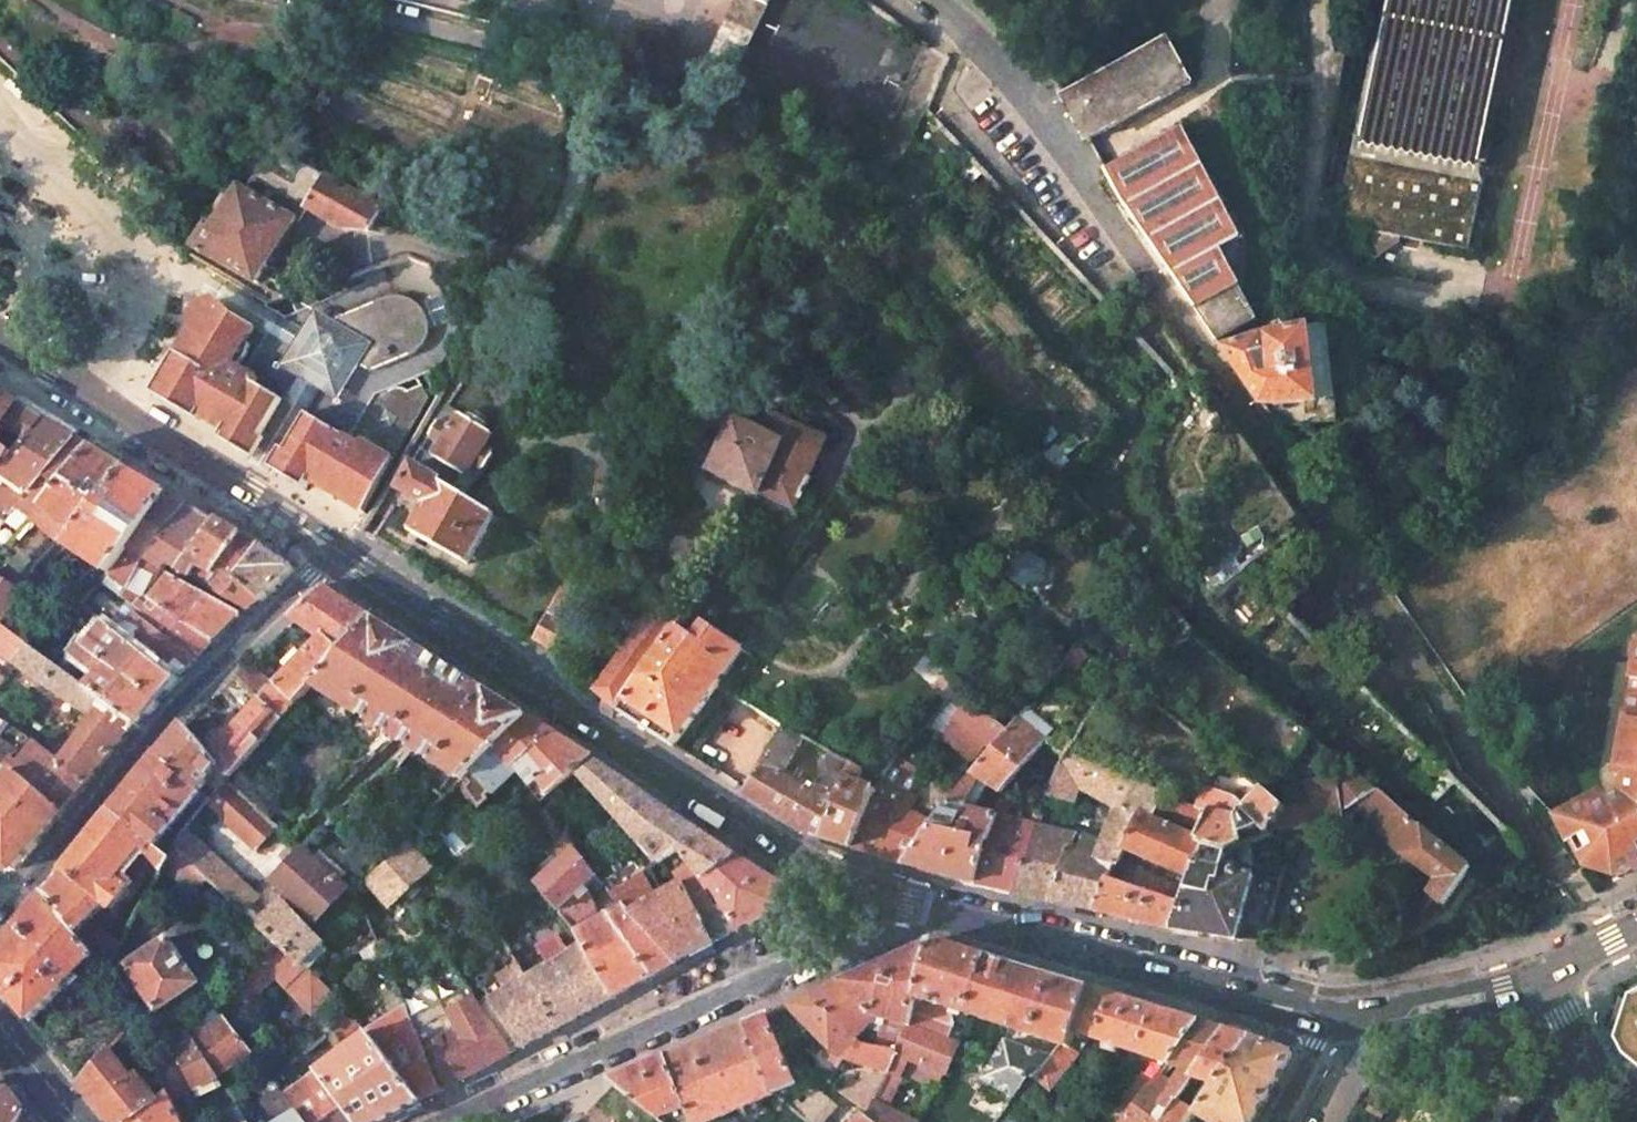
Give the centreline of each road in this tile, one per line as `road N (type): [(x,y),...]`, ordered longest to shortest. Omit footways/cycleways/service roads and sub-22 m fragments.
road 1 (residential): [(328,551),(534,684),(606,742),(792,856),(876,894)]
road 2 (residential): [(1318,516),(1079,163),(938,0)]
road 3 (trunk): [(415,1121),(0,718)]
road 4 (residential): [(444,1121),(857,936),(876,894)]
road 5 (residential): [(328,551),(177,704),(14,901)]
road 6 (residential): [(876,894),(1323,1020)]
road 7 (residential): [(0,337),(328,551)]
road 8 (residential): [(1323,1020),(1395,1014),(1412,1000),(1543,972)]
road 9 (trunk): [(0,985),(142,1121)]
road 10 (residential): [(1543,972),(1595,1073),(1636,1109)]
road 11 (primary): [(77,1121),(0,1024)]

